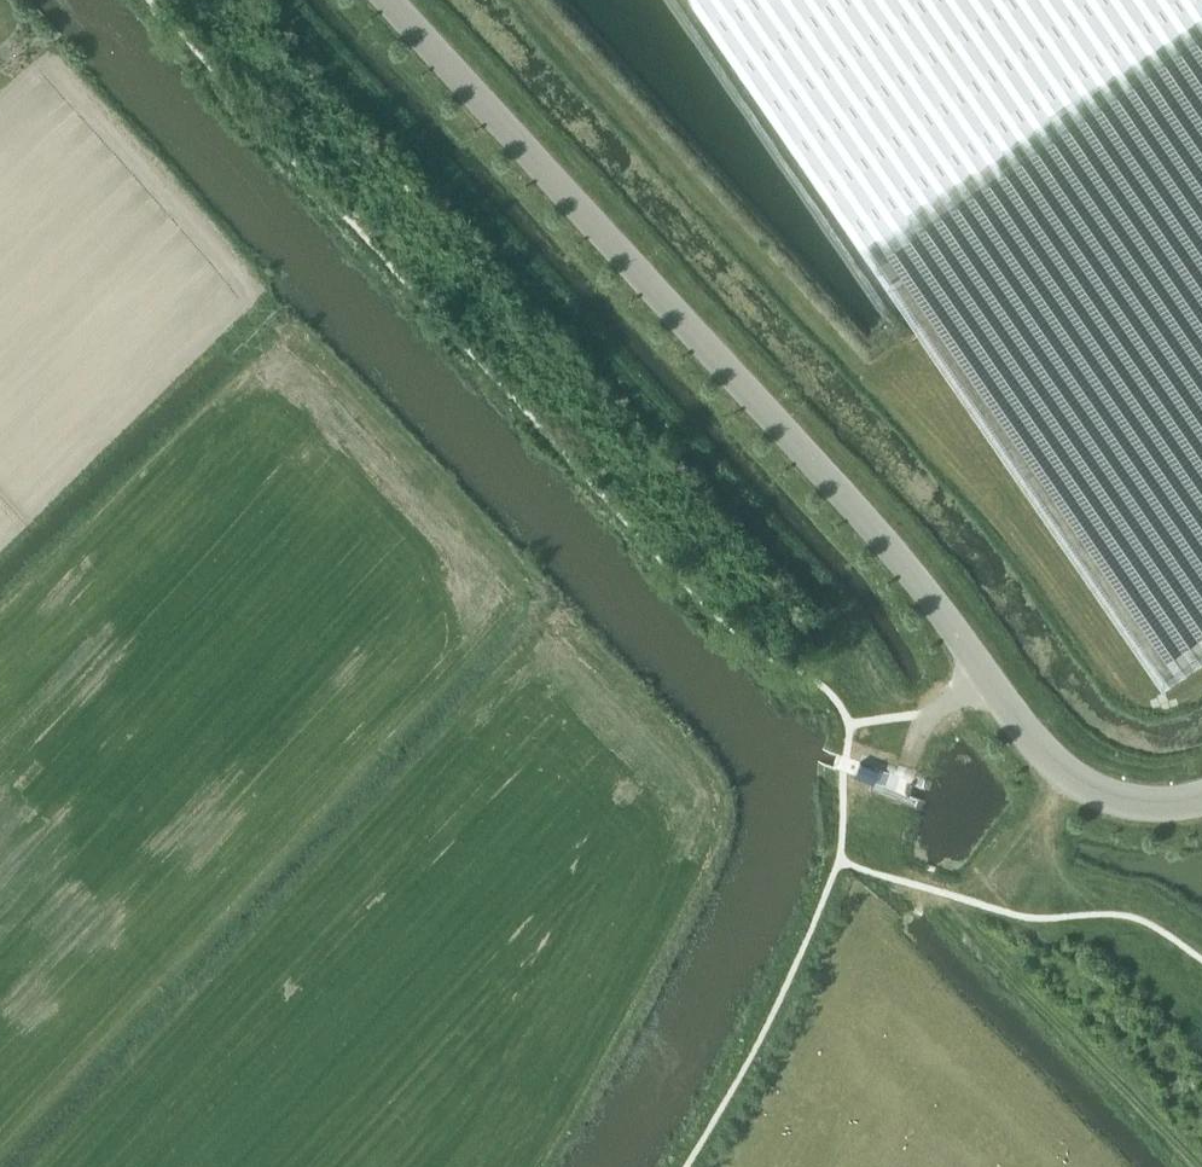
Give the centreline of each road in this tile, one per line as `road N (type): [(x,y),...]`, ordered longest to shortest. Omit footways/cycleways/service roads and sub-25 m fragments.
road 1 (unclassified): [(1201,796),(1140,803),(1110,796),(1054,763),(890,547),(388,0)]

